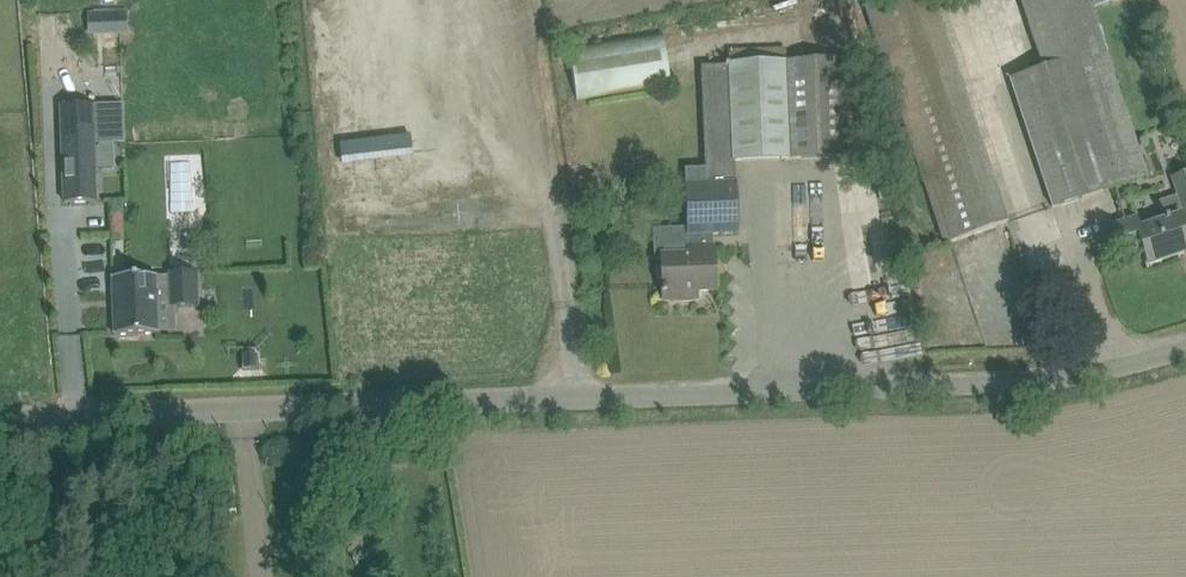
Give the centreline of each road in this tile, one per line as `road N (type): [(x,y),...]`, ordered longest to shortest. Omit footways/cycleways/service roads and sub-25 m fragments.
road 1 (unclassified): [(0,418),(1008,393),(1134,371),(1185,352)]

